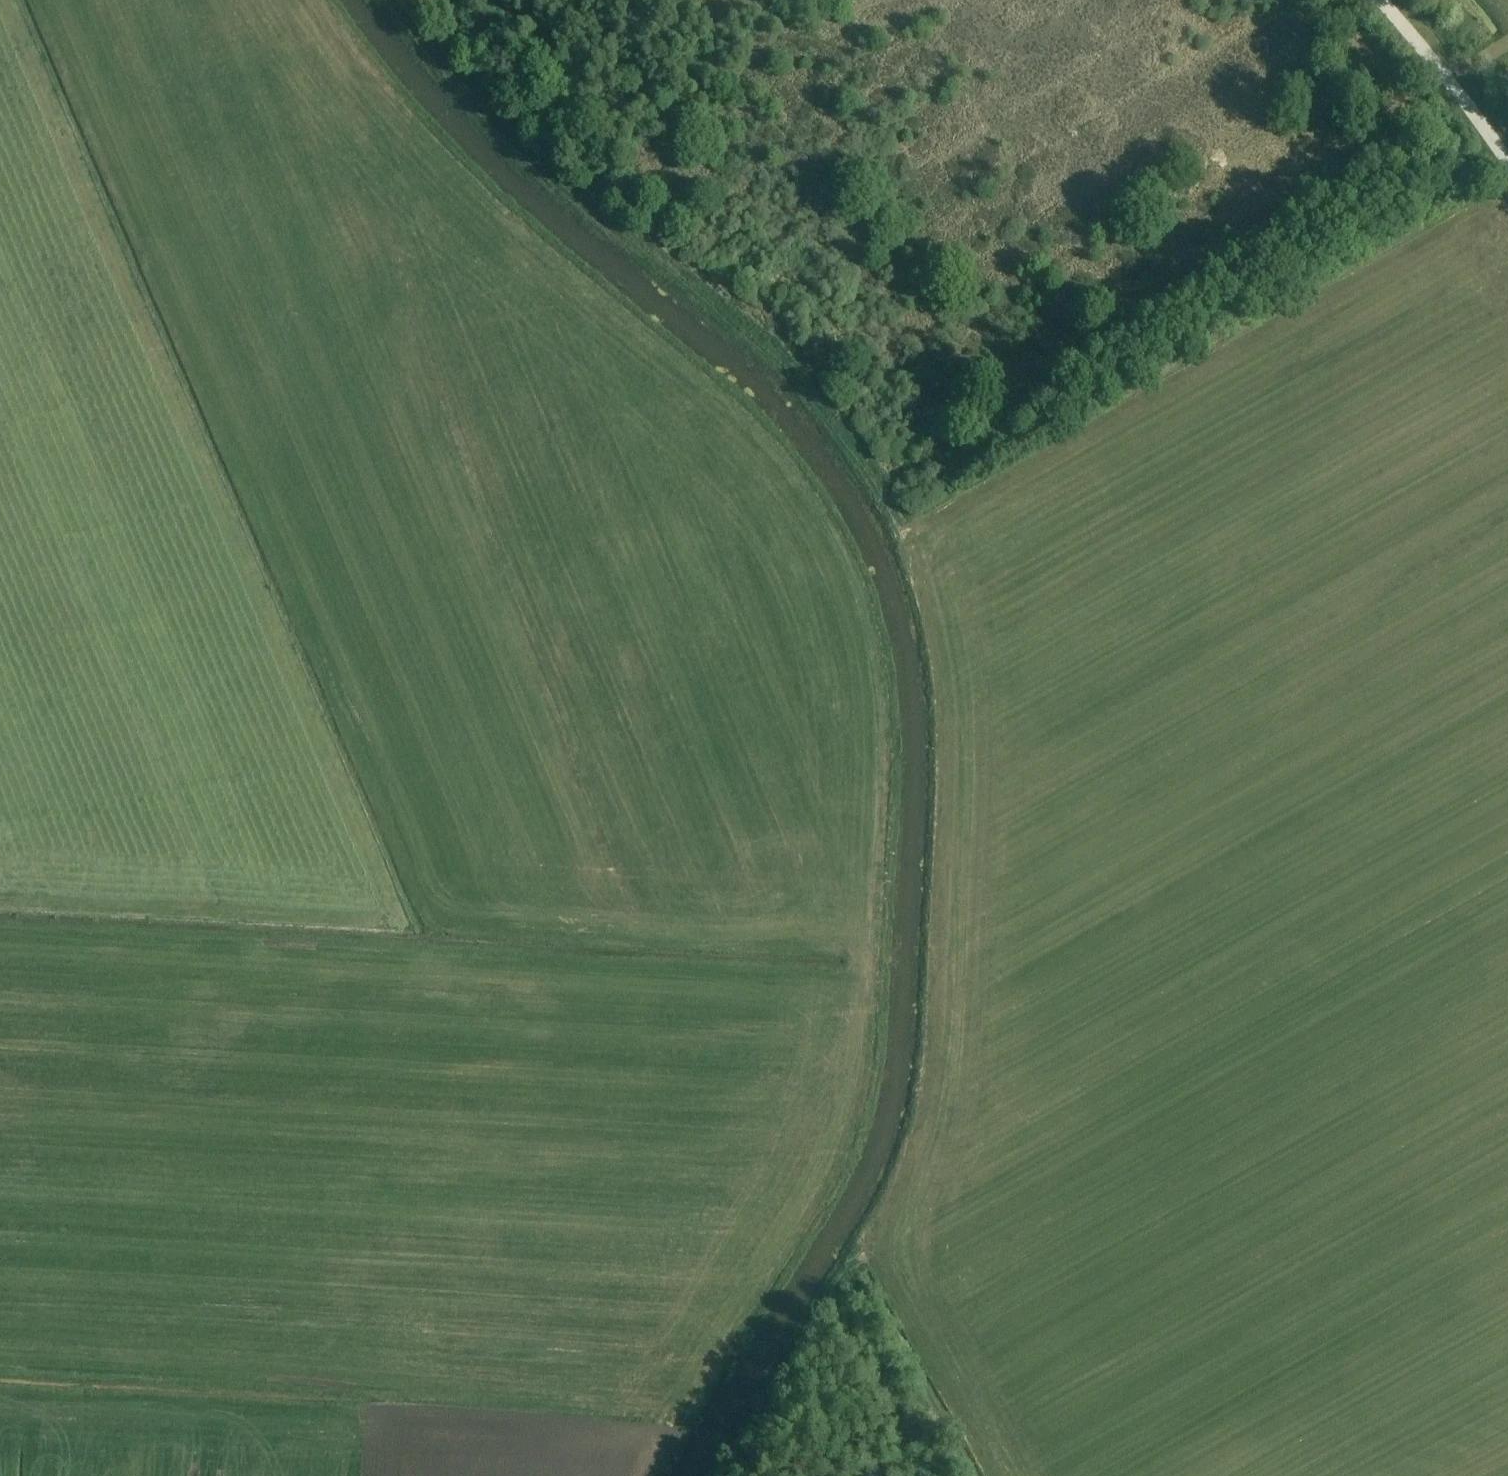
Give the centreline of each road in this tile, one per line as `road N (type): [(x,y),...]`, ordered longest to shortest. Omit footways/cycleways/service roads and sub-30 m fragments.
road 1 (unclassified): [(1507,163),(1379,0)]

